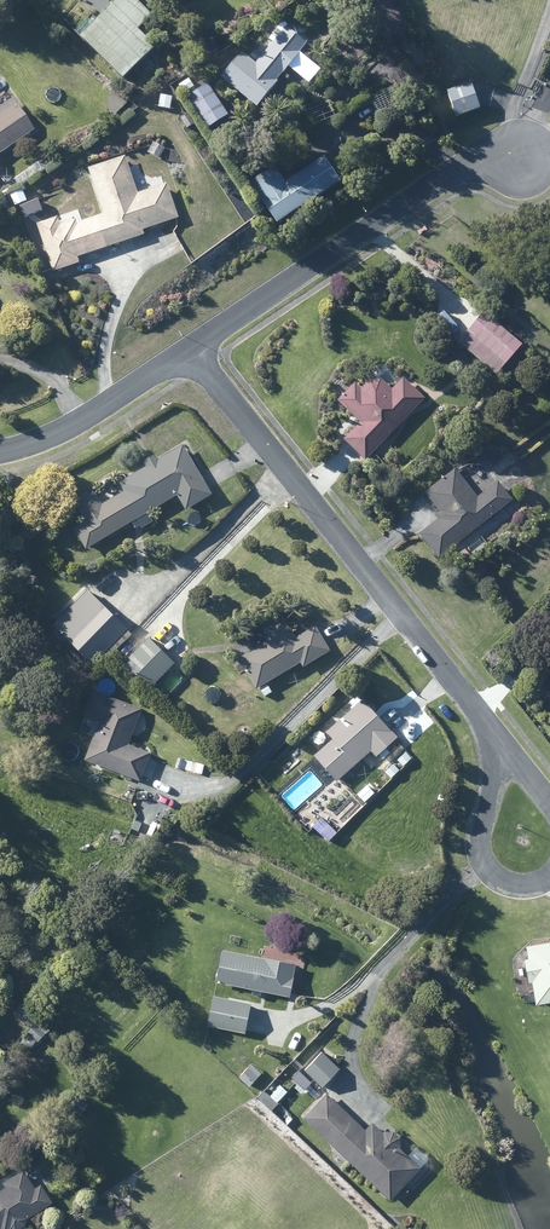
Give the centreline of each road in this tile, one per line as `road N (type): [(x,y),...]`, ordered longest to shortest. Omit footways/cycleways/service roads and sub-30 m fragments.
road 1 (residential): [(497,737),(189,350)]
road 2 (residential): [(189,350),(465,165),(523,157)]
road 3 (residential): [(0,453),(73,426),(189,350)]
road 4 (residential): [(497,737),(484,862),(515,882),(549,876)]

